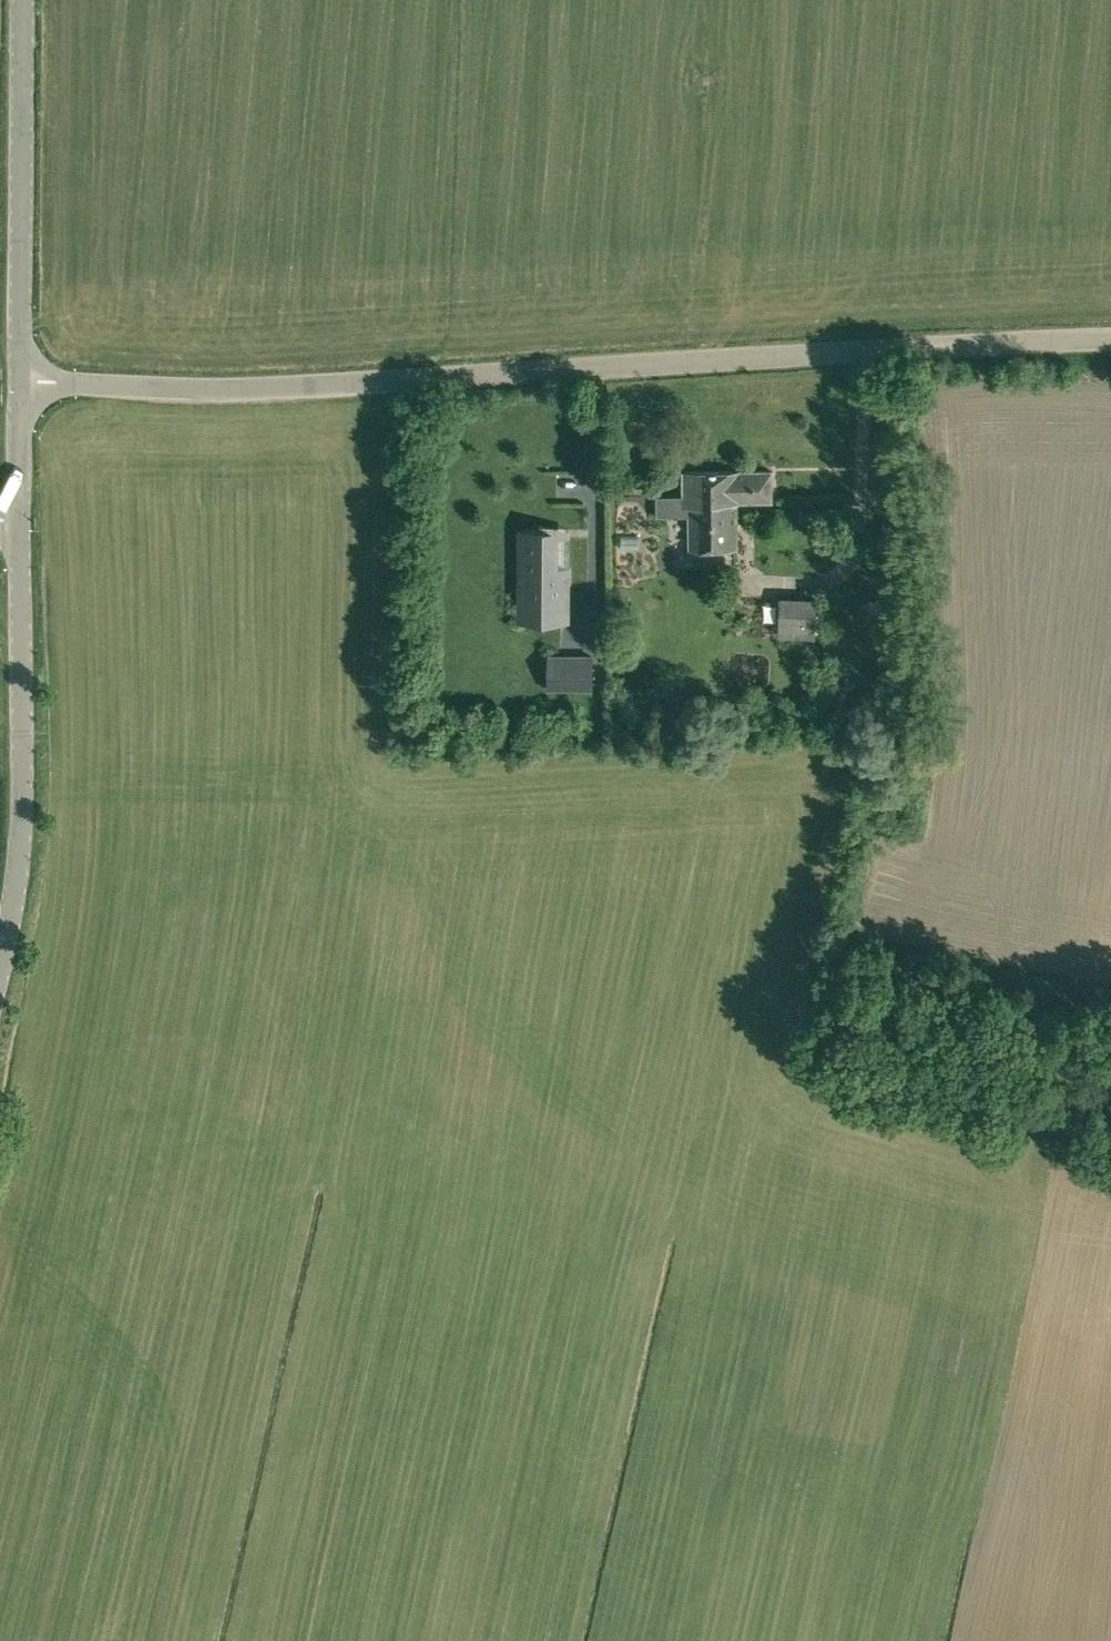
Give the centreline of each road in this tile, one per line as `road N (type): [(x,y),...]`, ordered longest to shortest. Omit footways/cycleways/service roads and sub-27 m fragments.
road 1 (tertiary): [(1110,339),(299,390),(16,383)]
road 2 (tertiary): [(0,970),(21,811),(18,521)]
road 3 (tertiary): [(16,383),(20,0)]
road 4 (tertiary): [(18,521),(16,383)]

